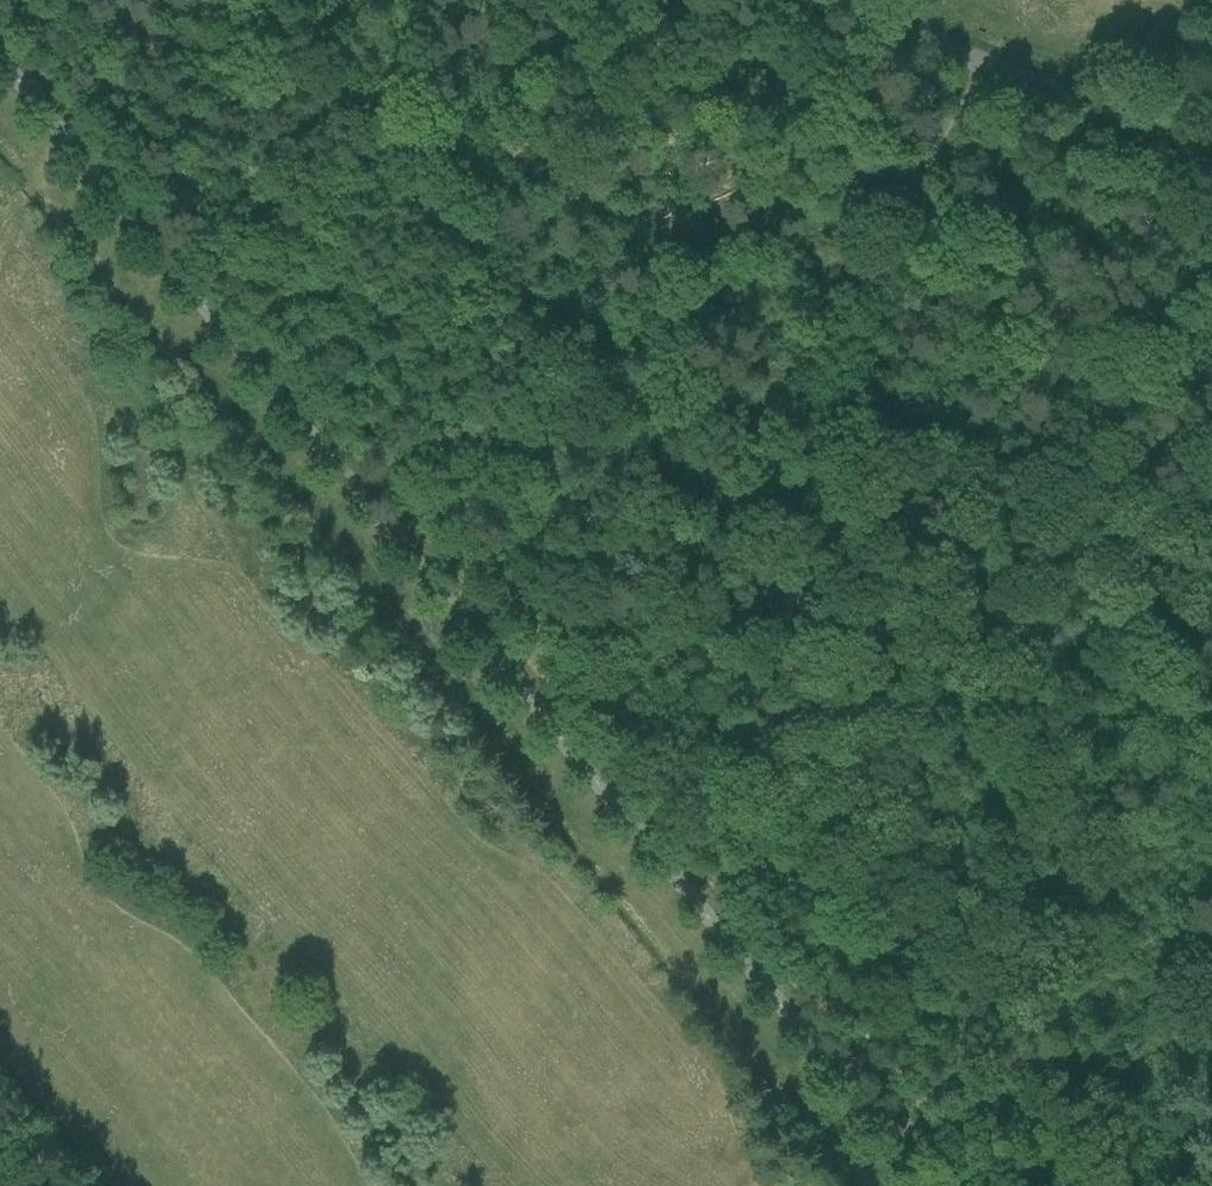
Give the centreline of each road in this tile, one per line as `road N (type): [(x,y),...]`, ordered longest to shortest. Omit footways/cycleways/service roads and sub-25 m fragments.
road 1 (unclassified): [(1211,149),(809,0)]

